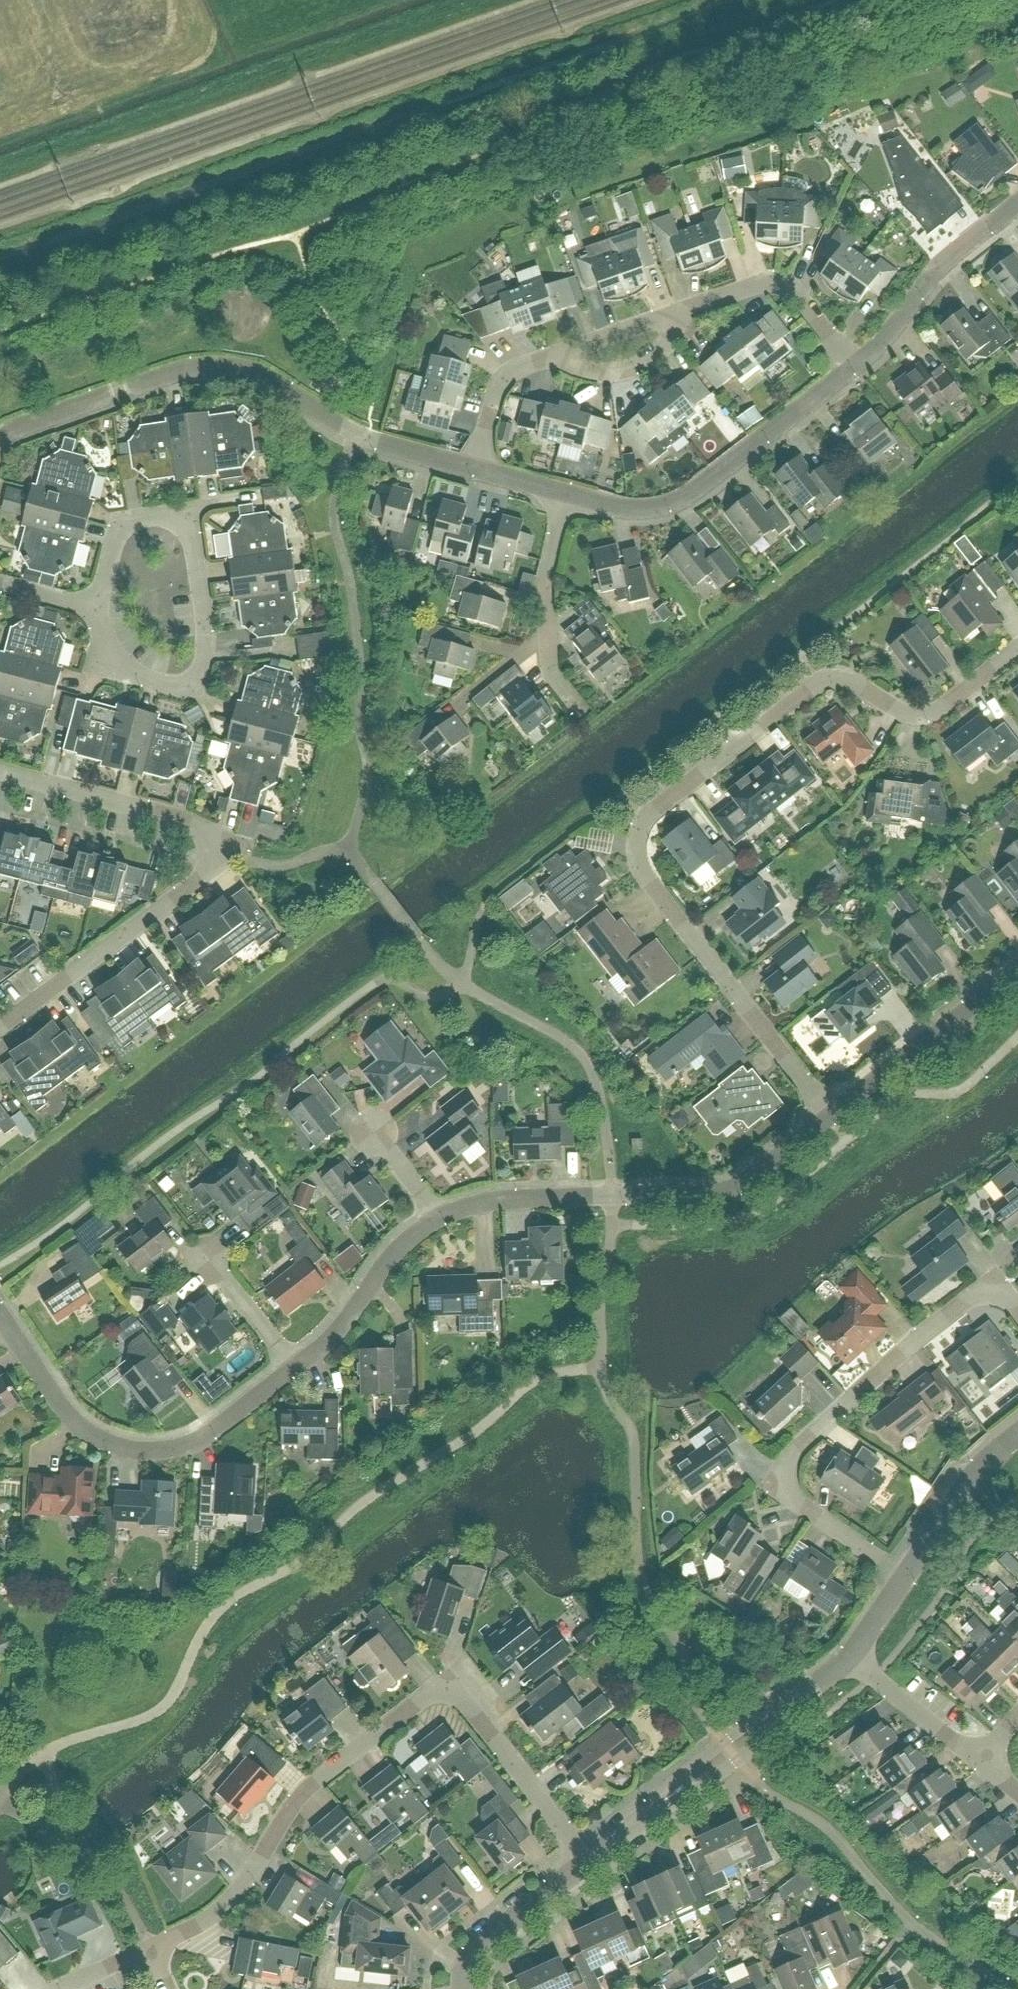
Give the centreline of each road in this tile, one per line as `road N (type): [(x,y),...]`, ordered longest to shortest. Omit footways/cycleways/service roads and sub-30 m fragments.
road 1 (residential): [(826,1116),(639,867),(634,844),(641,825),(820,688),(839,679),(900,713),(921,716),(953,706),(1017,652)]
road 2 (residential): [(151,1950),(219,1913),(315,1781),(446,1681),(582,1867)]
road 3 (residential): [(0,1025),(232,851),(227,841),(179,818),(0,771)]
road 4 (residential): [(1017,1311),(994,1282),(905,1346),(781,1466),(787,1495),(904,1567)]
road 5 (residential): [(826,1116),(727,1187),(499,1199),(439,1222)]
road 6 (residential): [(122,521),(191,512),(208,642),(196,689),(100,665),(96,610)]
road 7 (residential): [(298,1369),(205,1443),(165,1455),(111,1449),(70,1420),(3,1315)]
road 8 (residential): [(0,436),(212,366),(259,376),(356,435)]
road 9 (tertiary): [(582,1867),(851,1660)]
road 10 (residential): [(855,368),(676,502),(635,510),(569,494)]
road 11 (residential): [(826,1116),(1017,969)]
road 12 (residential): [(1017,204),(959,248),(855,368)]
road 13 (residential): [(582,711),(552,675),(545,580),(569,494)]
road 14 (residential): [(682,311),(778,284),(797,295),(855,368)]
road 15 (residential): [(439,1222),(401,1247),(352,1316),(298,1369)]
road 16 (tertiary): [(904,1567),(1017,1431)]
road 17 (tertiary): [(464,1988),(466,1968),(491,1933),(582,1867)]
road 18 (residential): [(851,1660),(949,1739),(984,1757)]
road 19 (residential): [(474,468),(496,393),(521,367),(562,355)]
road 20 (residential): [(562,355),(614,378),(668,344),(682,311)]
road 21 (residential): [(298,1369),(213,1261)]
road 22 (residential): [(562,355),(682,311)]
road 23 (residential): [(474,468),(356,435)]

